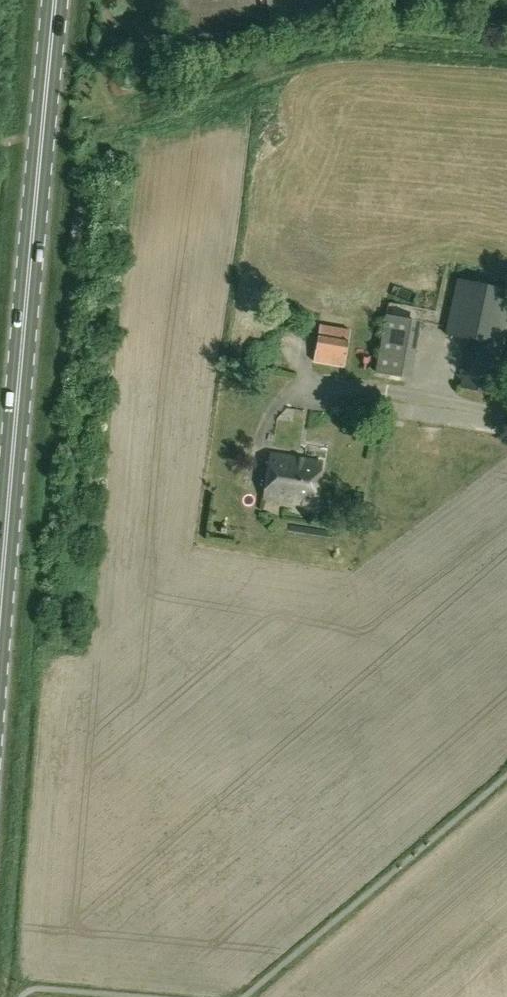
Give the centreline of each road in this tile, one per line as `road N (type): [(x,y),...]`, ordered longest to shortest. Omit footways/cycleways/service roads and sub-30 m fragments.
road 1 (primary): [(56,0),(0,611)]
road 2 (track): [(506,412),(308,380)]

